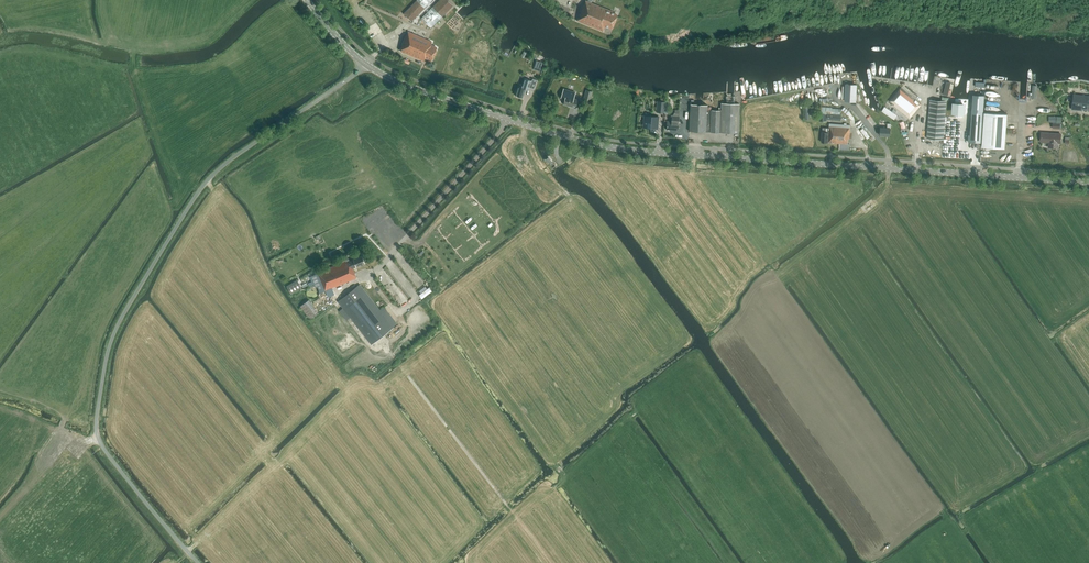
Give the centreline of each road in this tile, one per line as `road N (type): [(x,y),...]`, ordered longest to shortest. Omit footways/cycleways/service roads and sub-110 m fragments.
road 1 (secondary): [(1088,182),(610,147),(426,92),(366,64)]
road 2 (unclassified): [(197,562),(98,441),(112,337),(219,169),(366,64)]

